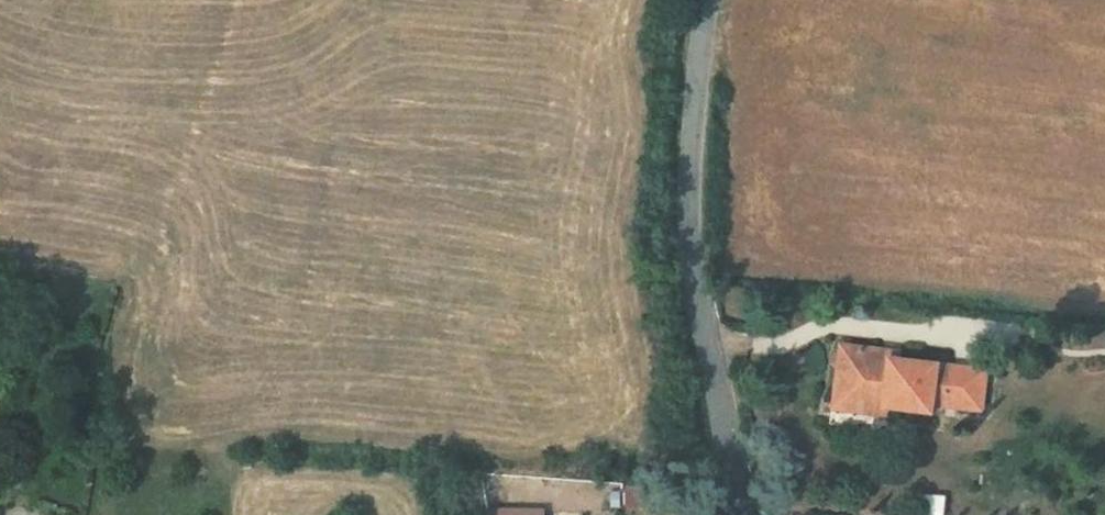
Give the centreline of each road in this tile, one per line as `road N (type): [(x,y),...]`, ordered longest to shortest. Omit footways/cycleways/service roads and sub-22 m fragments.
road 1 (unclassified): [(737,514),(687,281),(683,188),(701,0)]

